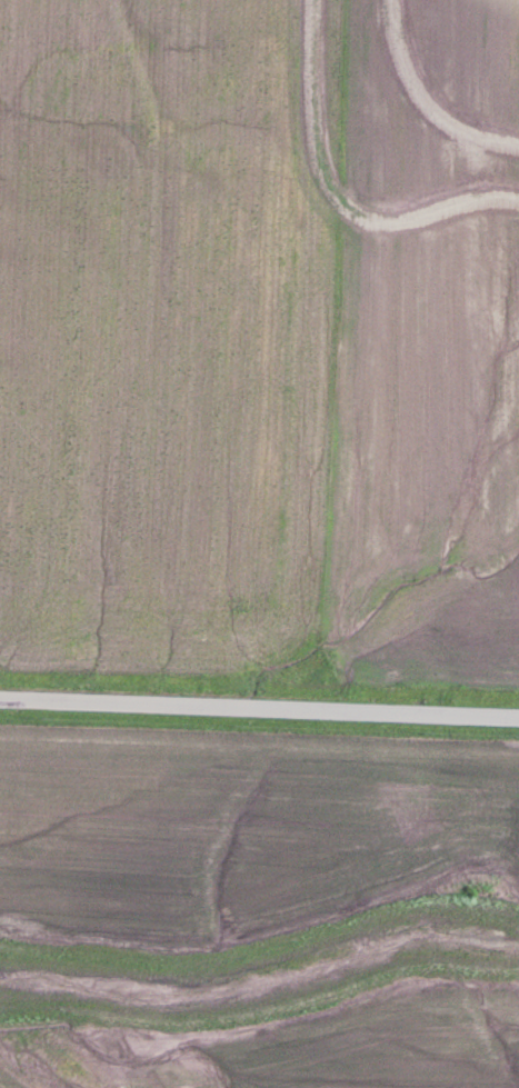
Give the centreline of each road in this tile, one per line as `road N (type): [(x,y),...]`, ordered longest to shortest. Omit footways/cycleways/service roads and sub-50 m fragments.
road 1 (tertiary): [(518,723),(0,705)]

